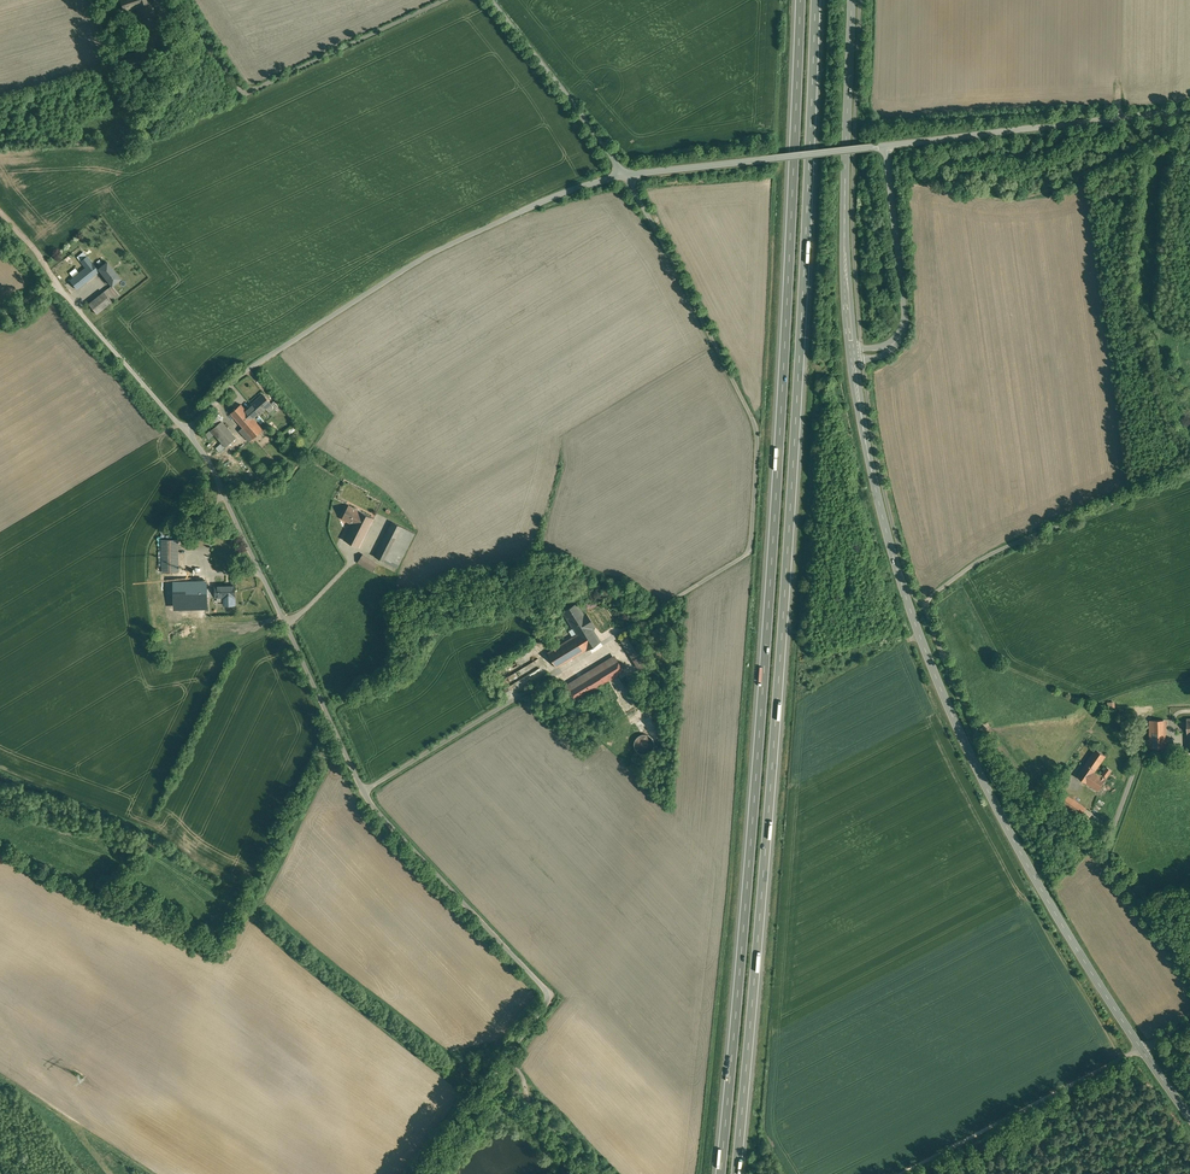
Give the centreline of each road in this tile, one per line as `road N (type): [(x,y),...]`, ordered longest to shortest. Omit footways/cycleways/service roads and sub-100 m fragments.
road 1 (motorway): [(797,0),(769,560),(718,1173)]
road 2 (motorway): [(739,1173),(790,560),(818,0)]
road 3 (unclassified): [(420,1173),(551,992),(355,781),(223,490),(185,430)]
road 4 (secondary): [(852,355),(887,534),(945,700),(1054,912),(1145,1055)]
road 5 (unclassified): [(1189,474),(1013,544),(925,604),(960,701),(1005,784),(1120,886),(1189,974)]
road 6 (unclassified): [(185,430),(255,365),(350,301),(566,188),(626,172)]
road 7 (secondary): [(852,0),(844,207),(852,355)]
road 8 (unclassified): [(1189,108),(889,144)]
road 9 (unclassified): [(185,430),(54,283),(0,317)]
road 10 (unclassified): [(626,172),(873,145)]
road 11 (unclassified): [(889,144),(902,330),(890,348),(852,355)]
road 12 (unclassified): [(626,172),(493,0)]

